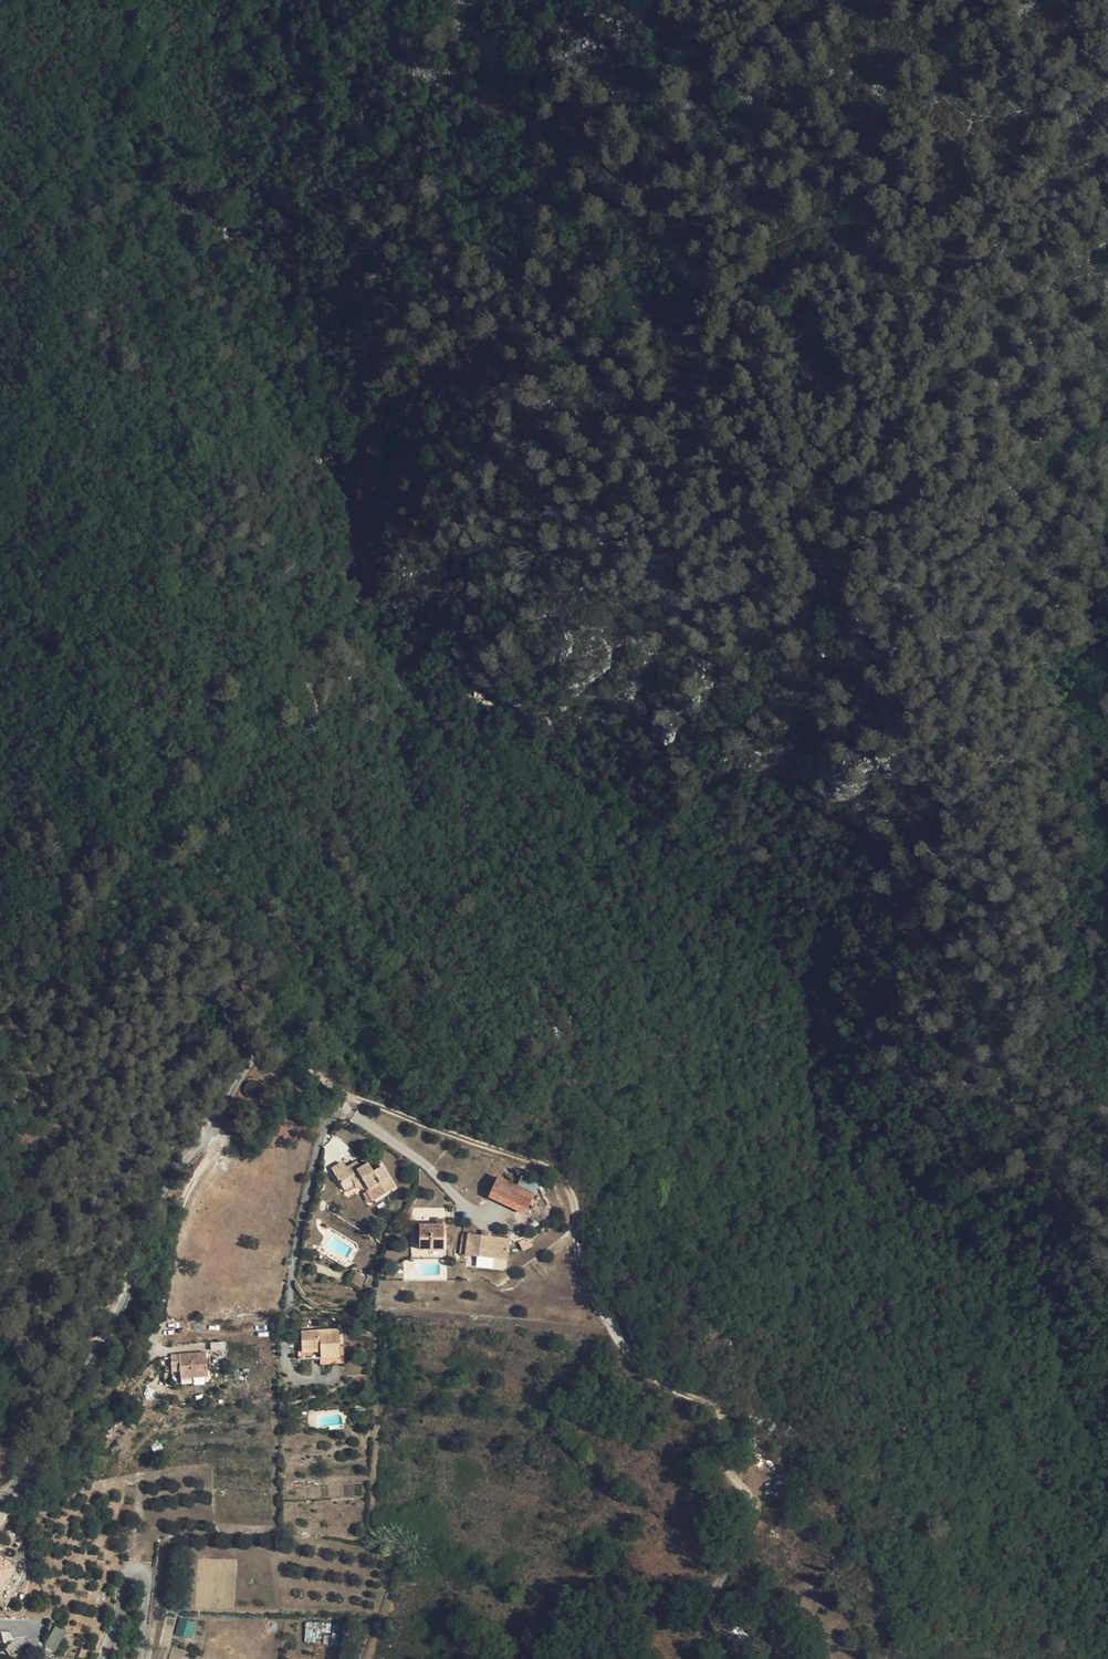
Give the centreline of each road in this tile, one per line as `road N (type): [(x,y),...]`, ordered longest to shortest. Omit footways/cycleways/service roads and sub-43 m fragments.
road 1 (track): [(718,1599),(751,1512),(749,1495),(717,1457),(713,1405),(639,1367),(612,1332),(579,1257),(570,1192),(553,1169),(349,1093)]
road 2 (residential): [(248,1059),(217,1121),(171,1172),(109,1327),(68,1388),(46,1441),(0,1495)]

